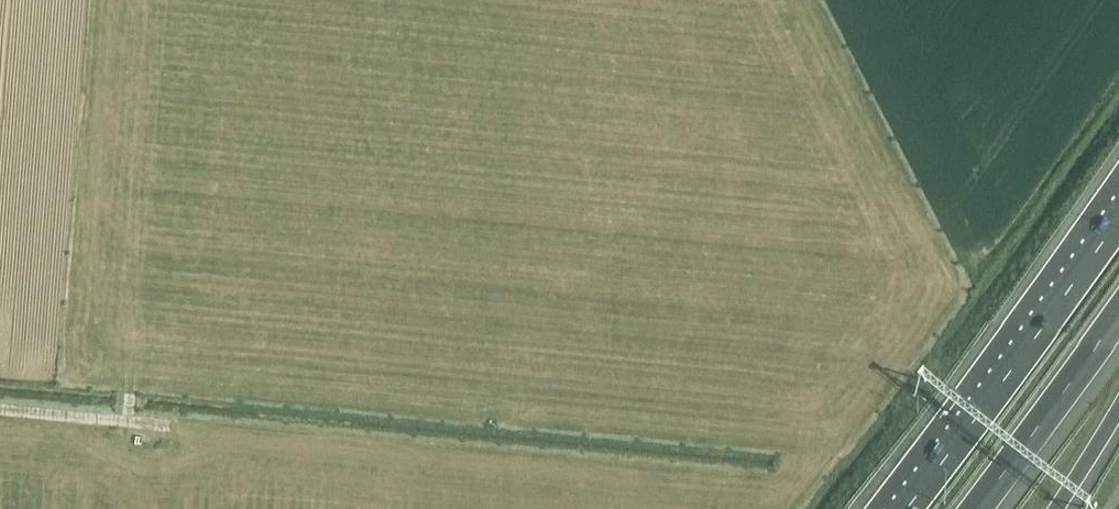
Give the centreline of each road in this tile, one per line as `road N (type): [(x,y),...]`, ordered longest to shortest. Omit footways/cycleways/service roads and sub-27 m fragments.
road 1 (motorway): [(1118,219),(907,508)]
road 2 (motorway): [(976,508),(1118,317)]
road 3 (motorway): [(1053,508),(1118,401)]

